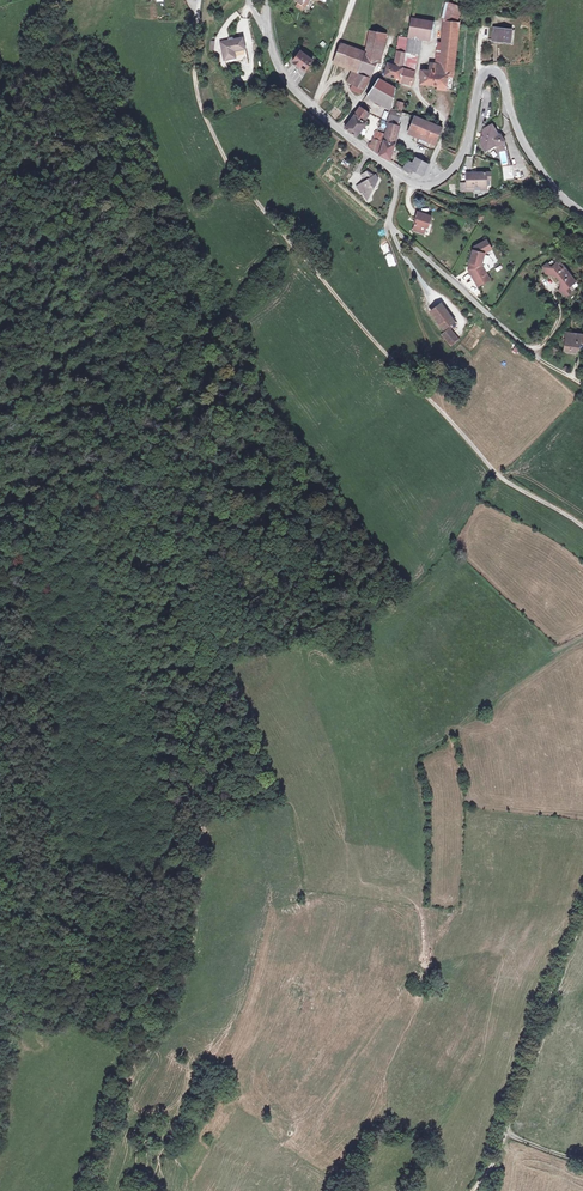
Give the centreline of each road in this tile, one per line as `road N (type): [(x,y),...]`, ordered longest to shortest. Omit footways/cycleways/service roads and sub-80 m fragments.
road 1 (track): [(81,1190),(131,1012),(154,861),(129,757),(123,683),(118,597),(127,449),(108,254),(25,66),(53,0)]
road 2 (track): [(199,0),(198,96),(247,192),(496,475),(582,524)]
road 3 (tertiary): [(397,174),(418,184),(449,174),(466,146),(478,81),(493,68),(504,76),(523,141),(582,213)]
road 4 (track): [(582,918),(500,1150),(473,1190)]
road 5 (residential): [(539,360),(390,225),(397,174)]
road 6 (tertiary): [(267,31),(282,74),(397,174)]

